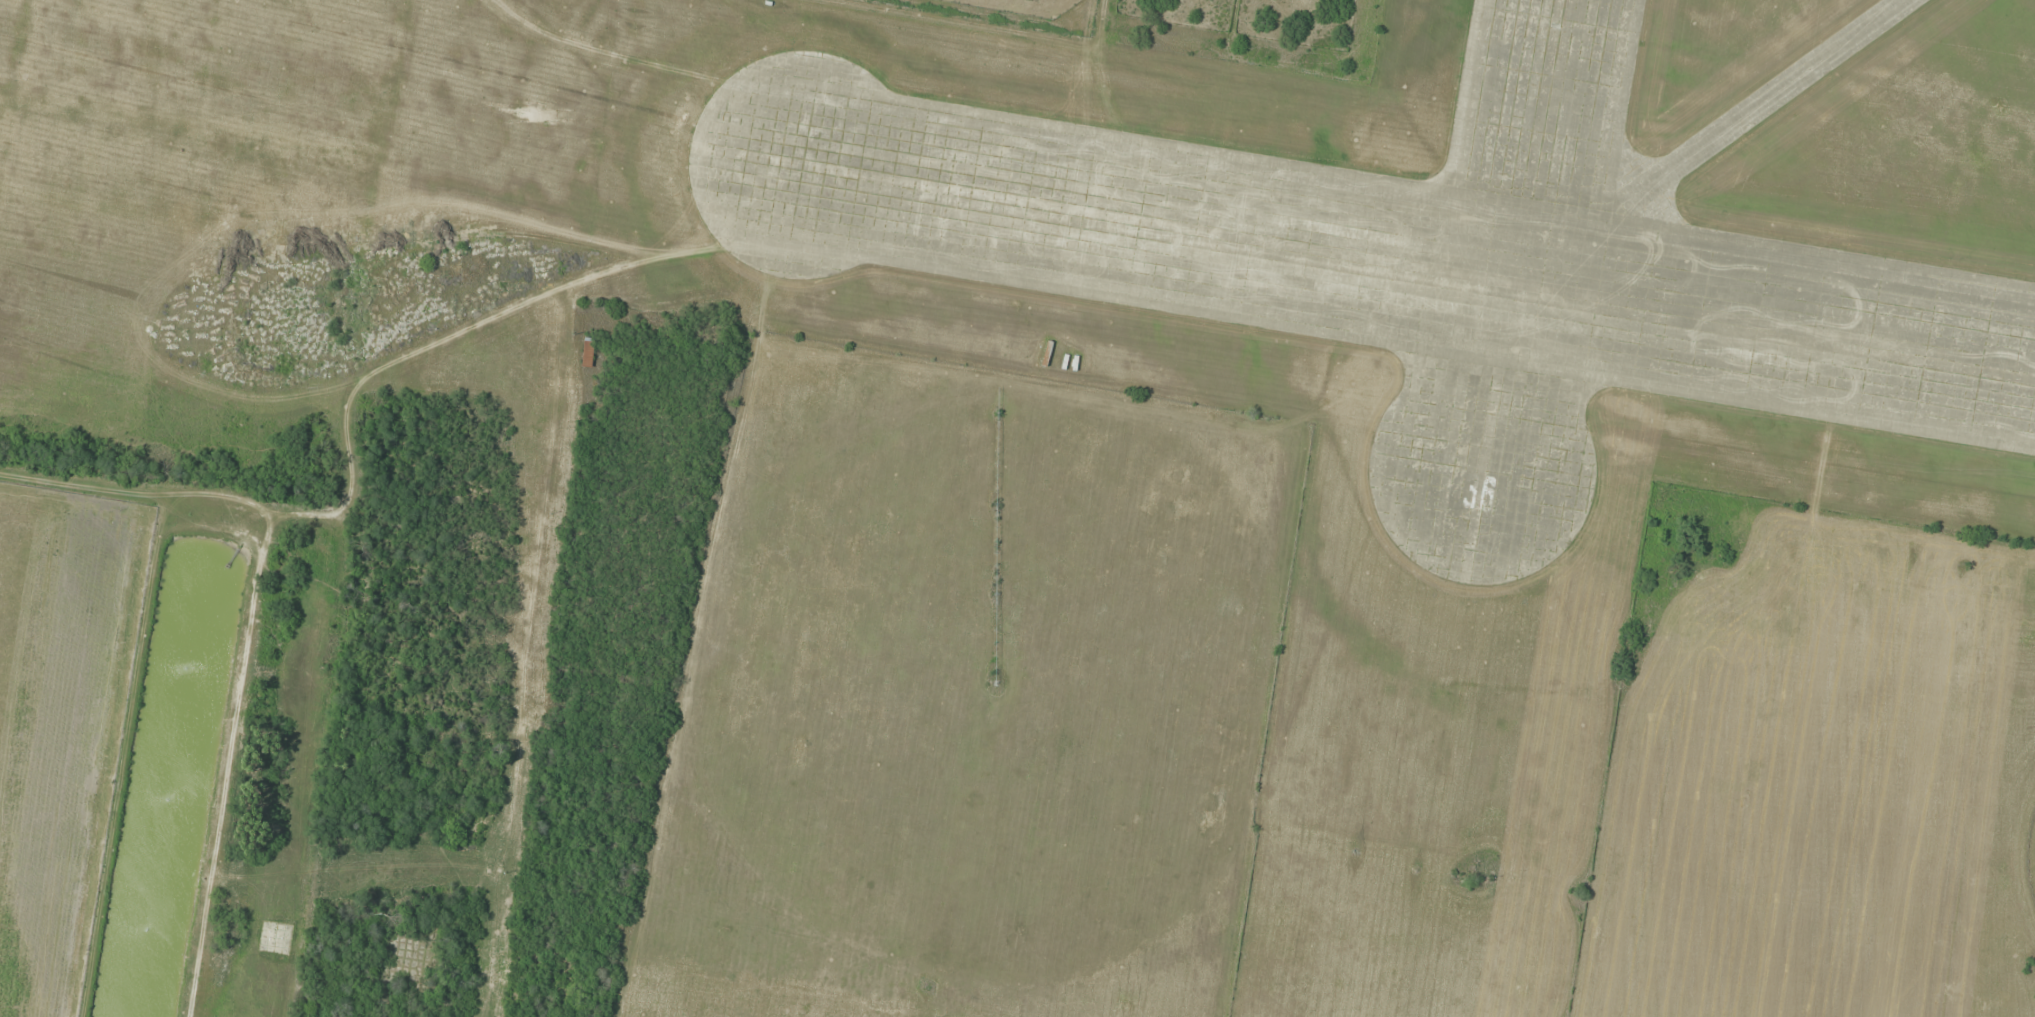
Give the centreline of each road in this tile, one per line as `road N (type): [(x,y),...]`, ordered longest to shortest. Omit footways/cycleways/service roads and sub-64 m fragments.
road 1 (residential): [(267,1016),(311,712),(306,598),(287,550),(240,507),(117,469),(0,459)]

